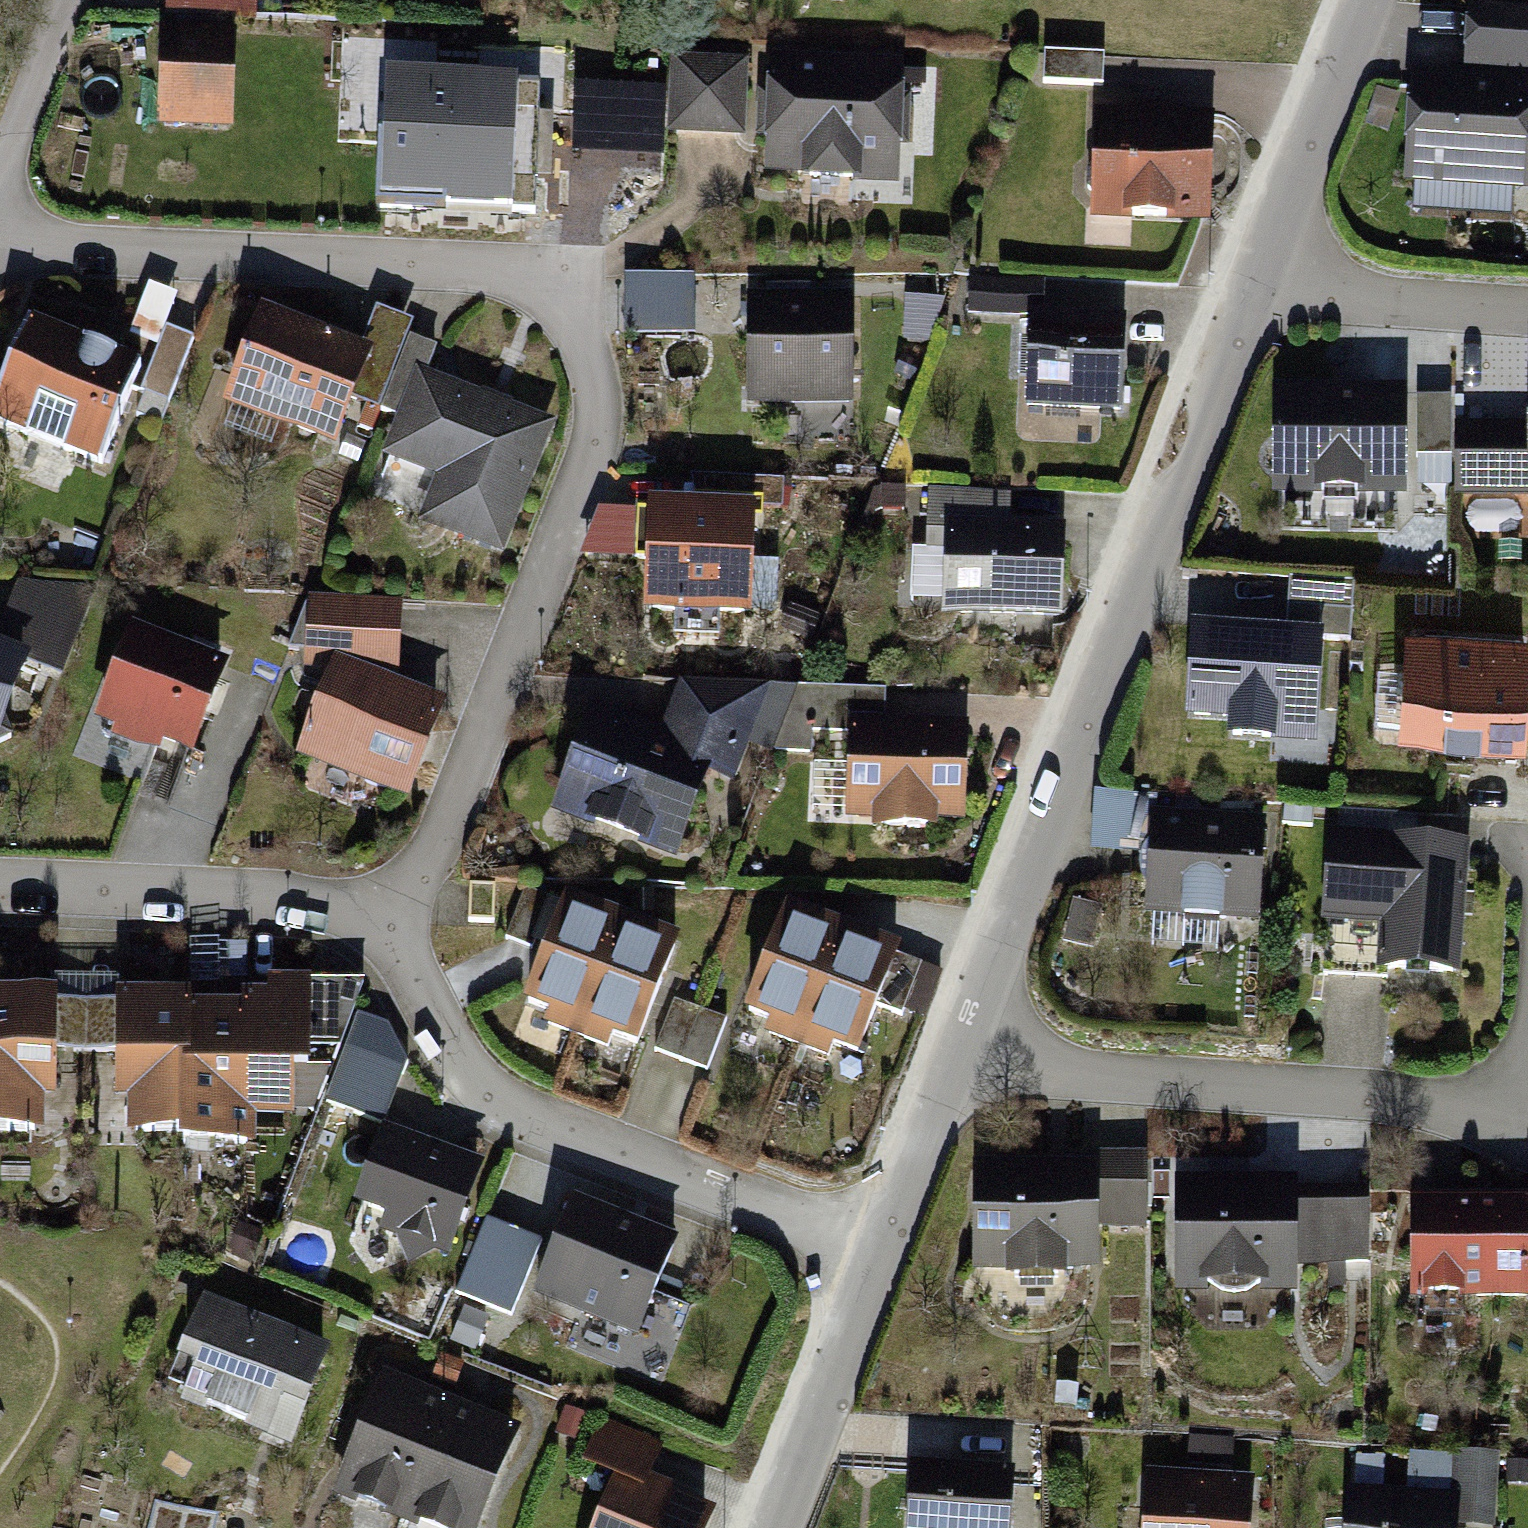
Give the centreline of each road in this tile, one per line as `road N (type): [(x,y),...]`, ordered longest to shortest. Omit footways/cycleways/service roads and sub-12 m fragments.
road 1 (residential): [(0,231),(88,249),(475,266),(580,289),(598,379),(588,471),(428,869),(395,926)]
road 2 (residential): [(960,1064),(1255,291)]
road 3 (residential): [(395,926),(419,994),(510,1123),(882,1251)]
road 4 (residential): [(1527,1117),(960,1064)]
road 5 (residential): [(0,884),(296,898),(395,926)]
road 6 (residential): [(1255,291),(1372,0)]
road 7 (residential): [(777,1527),(882,1251)]
road 8 (residential): [(1255,291),(1527,311)]
road 9 (residential): [(882,1251),(960,1064)]
road 10 (residential): [(0,168),(67,0)]

